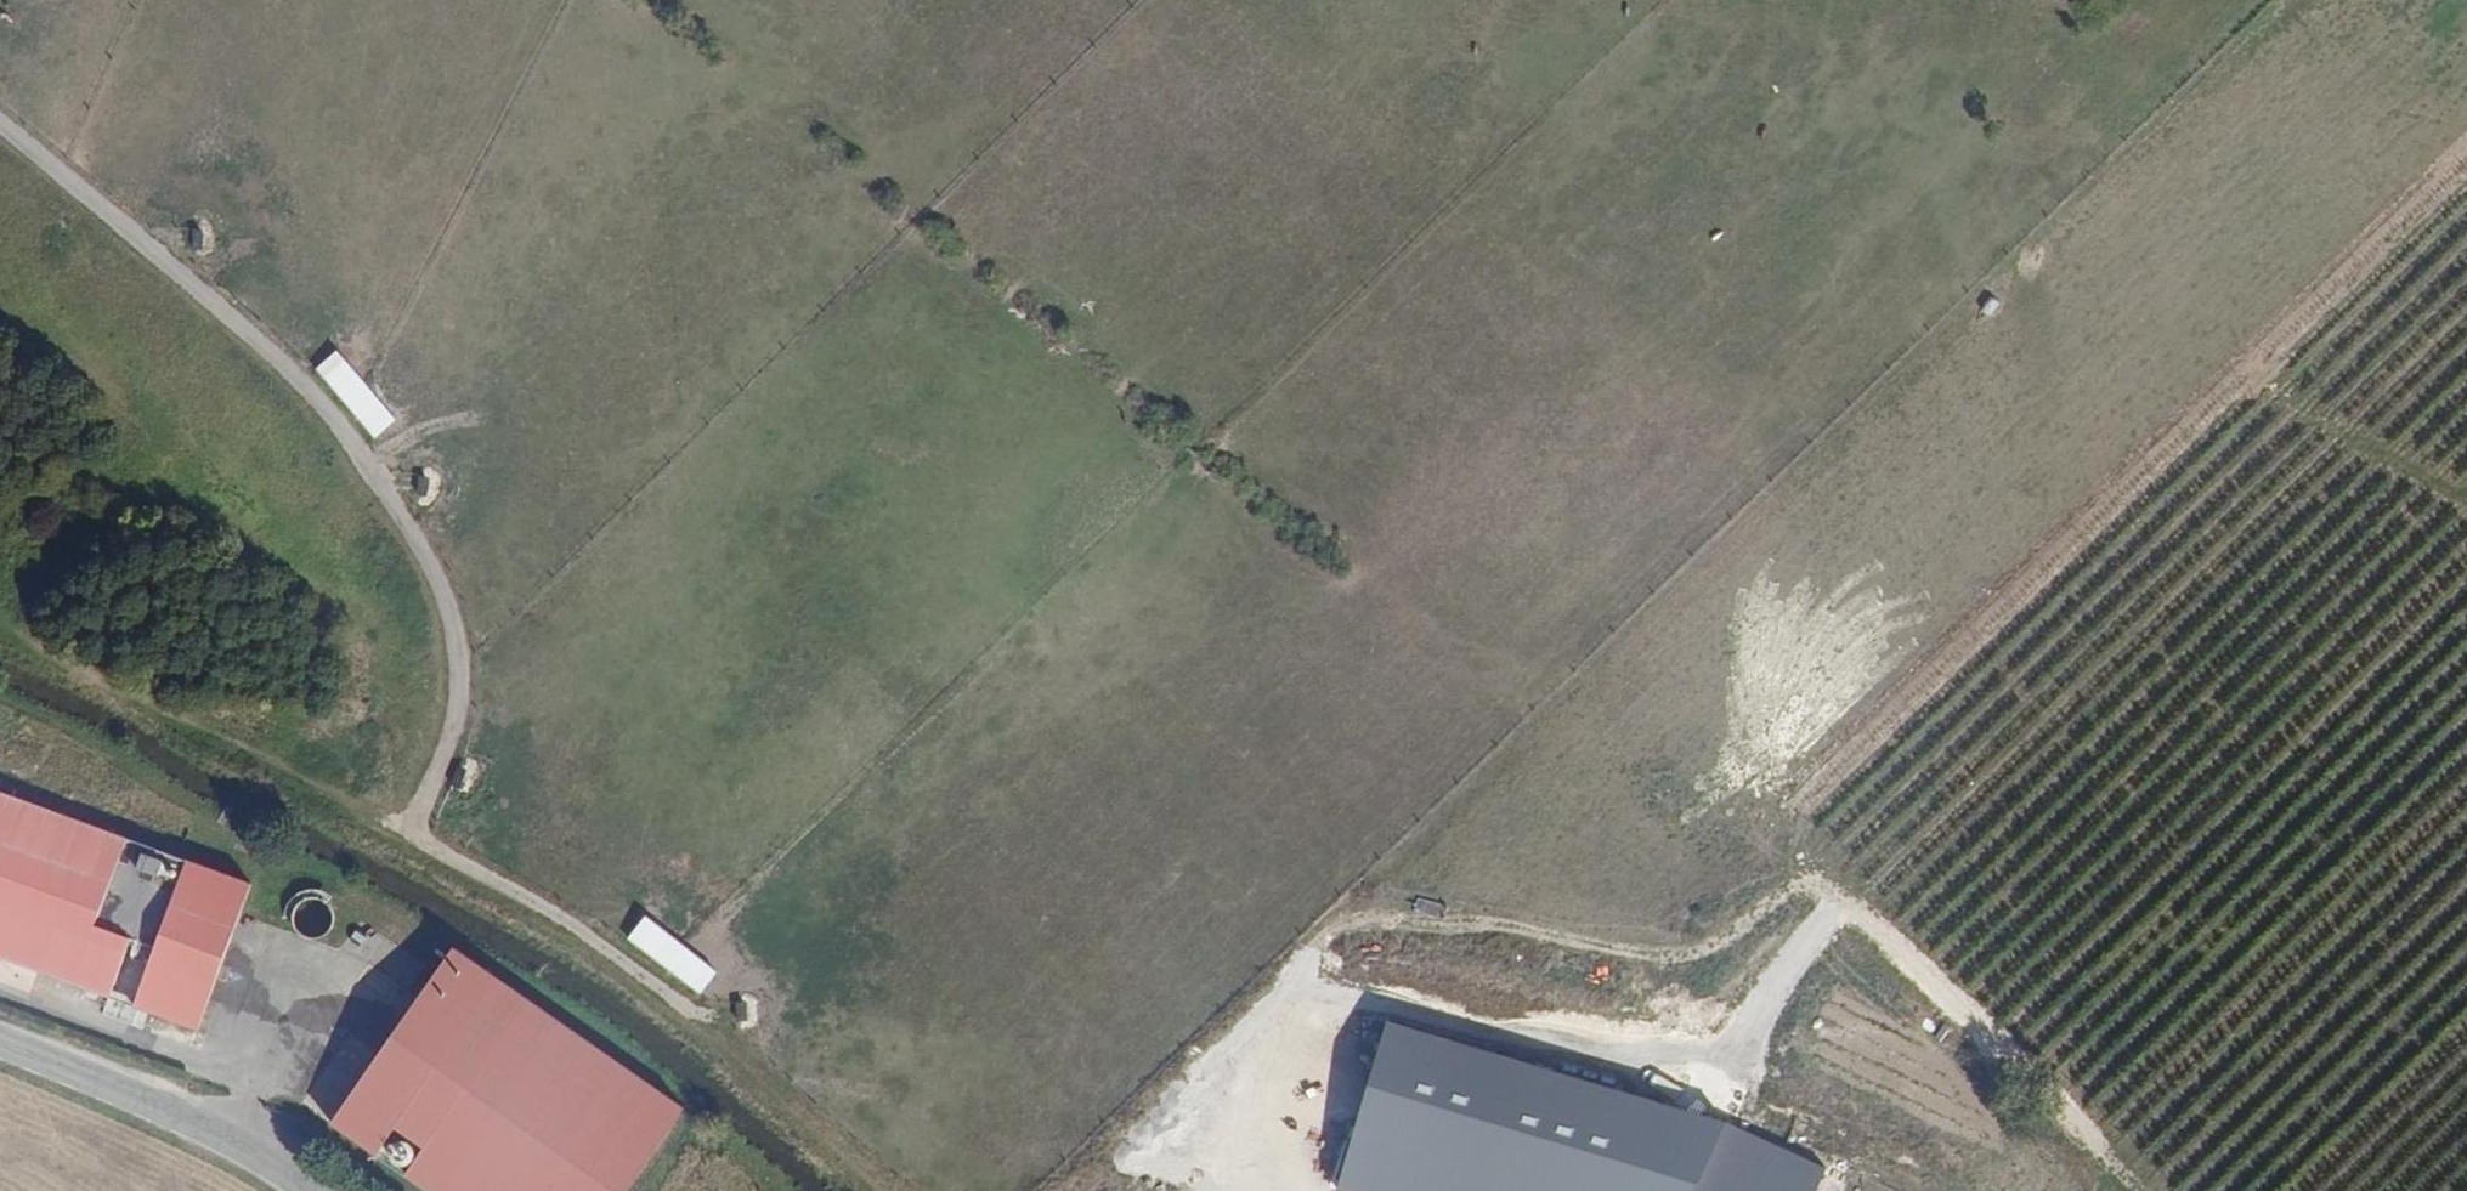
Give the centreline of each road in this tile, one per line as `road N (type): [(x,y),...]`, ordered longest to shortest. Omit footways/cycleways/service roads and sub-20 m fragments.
road 1 (track): [(879,1190),(416,830),(460,735),(457,663),(430,534),(288,375),(0,123)]
road 2 (tertiary): [(0,1044),(245,1141),(317,1190)]

